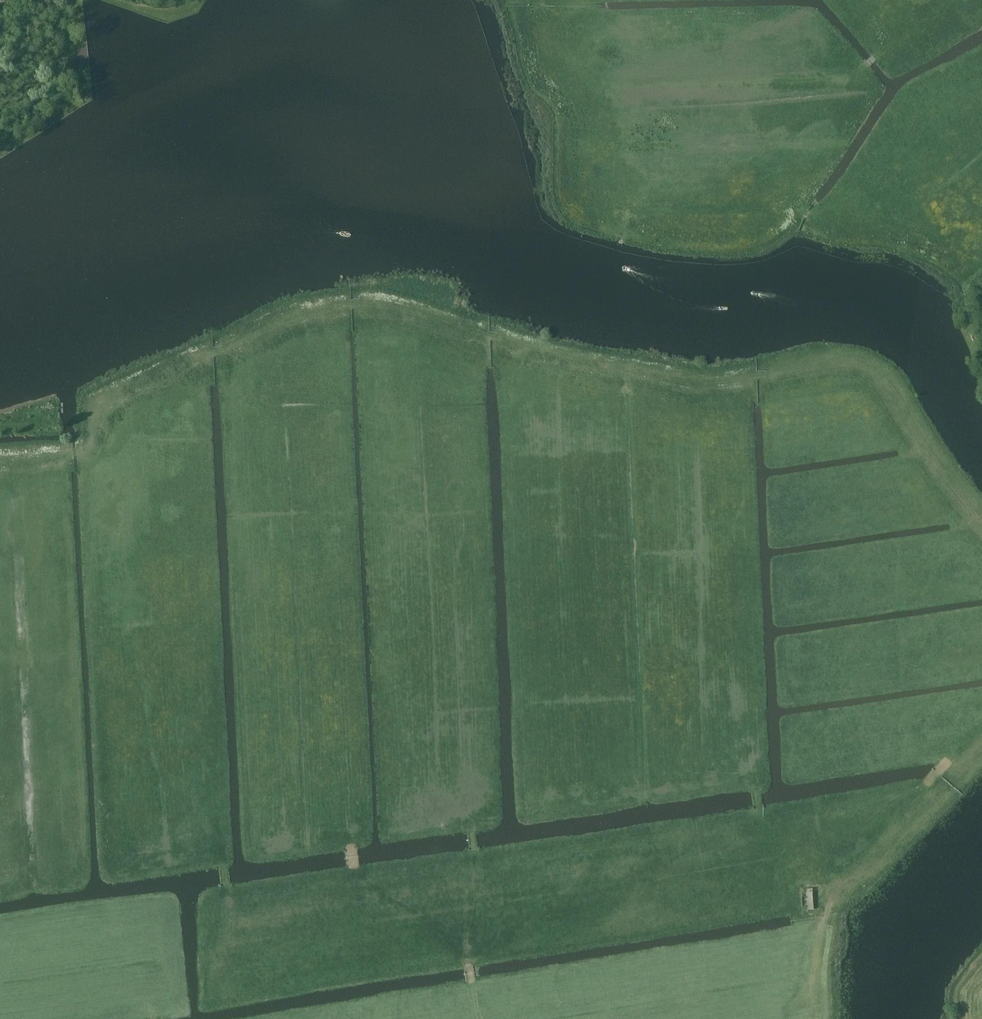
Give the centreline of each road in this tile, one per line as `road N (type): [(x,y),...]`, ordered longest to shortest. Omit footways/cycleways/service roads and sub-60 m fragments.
road 1 (track): [(981,516),(870,363),(832,355),(670,378),(396,293),(349,290),(262,317),(99,390),(81,445),(0,450)]
road 2 (track): [(706,1018),(804,995),(839,892),(981,743)]
road 3 (track): [(154,1018),(86,1001),(0,1014)]

